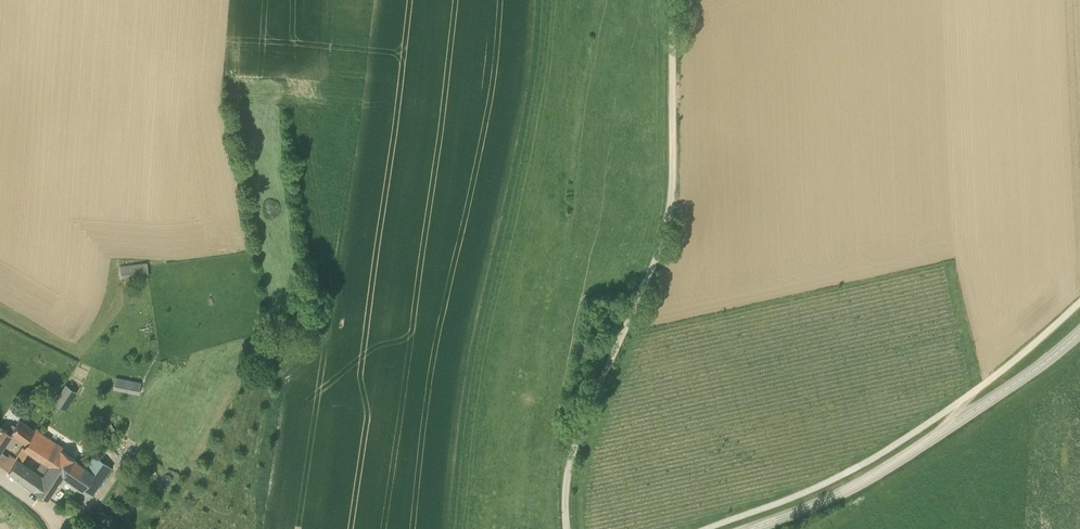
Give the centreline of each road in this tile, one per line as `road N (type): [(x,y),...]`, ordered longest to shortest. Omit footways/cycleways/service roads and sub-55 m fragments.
road 1 (unclassified): [(567,528),(566,486),(578,436),(669,213),(672,0)]
road 2 (tertiary): [(747,528),(858,484),(1079,331)]

